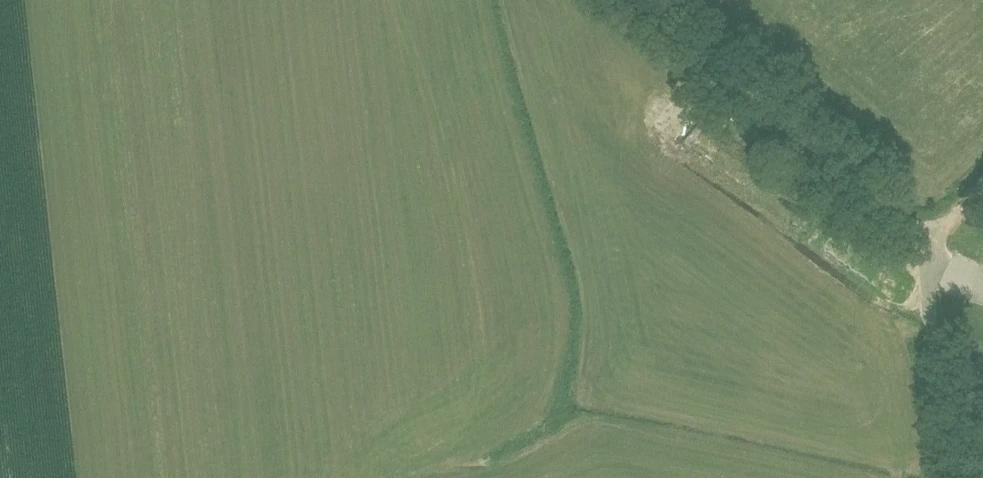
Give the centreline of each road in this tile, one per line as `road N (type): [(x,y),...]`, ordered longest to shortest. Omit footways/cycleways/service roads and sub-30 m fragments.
road 1 (unclassified): [(942,477),(922,240),(637,0)]

